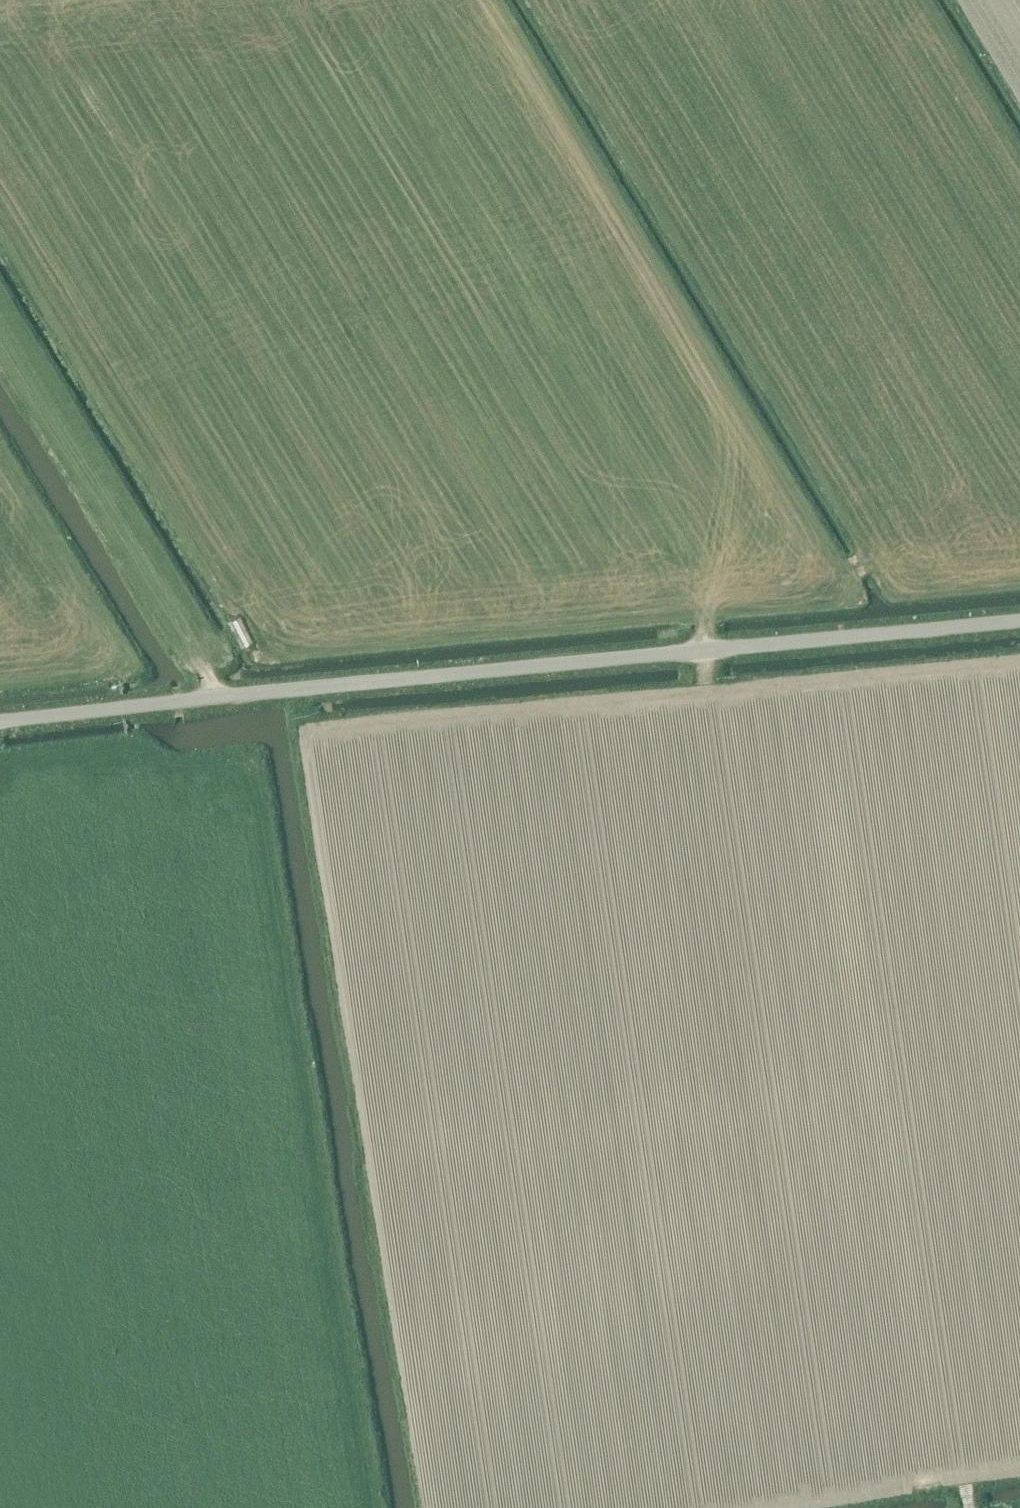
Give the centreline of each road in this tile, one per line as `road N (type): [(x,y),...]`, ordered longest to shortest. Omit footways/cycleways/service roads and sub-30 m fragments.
road 1 (unclassified): [(0,725),(1019,622)]

